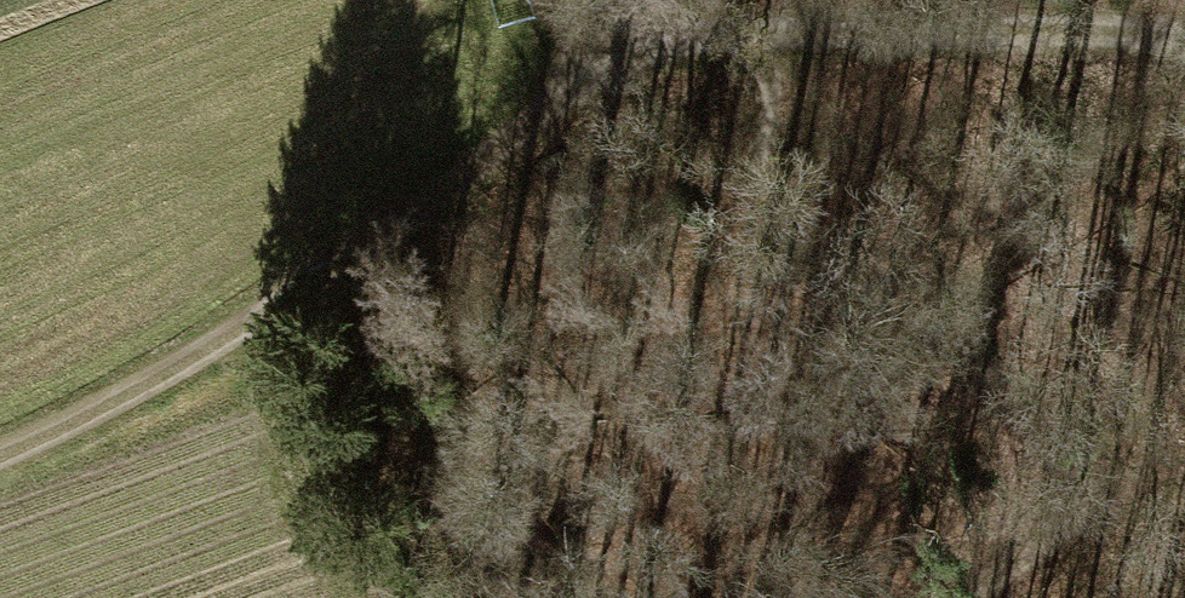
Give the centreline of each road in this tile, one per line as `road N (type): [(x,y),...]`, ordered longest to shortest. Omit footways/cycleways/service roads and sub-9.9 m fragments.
road 1 (track): [(607,40),(571,111),(228,339)]
road 2 (track): [(1184,35),(884,30),(776,37)]
road 3 (track): [(325,597),(285,455),(228,339)]
road 4 (track): [(228,339),(0,453)]
road 5 (track): [(776,37),(607,40)]

